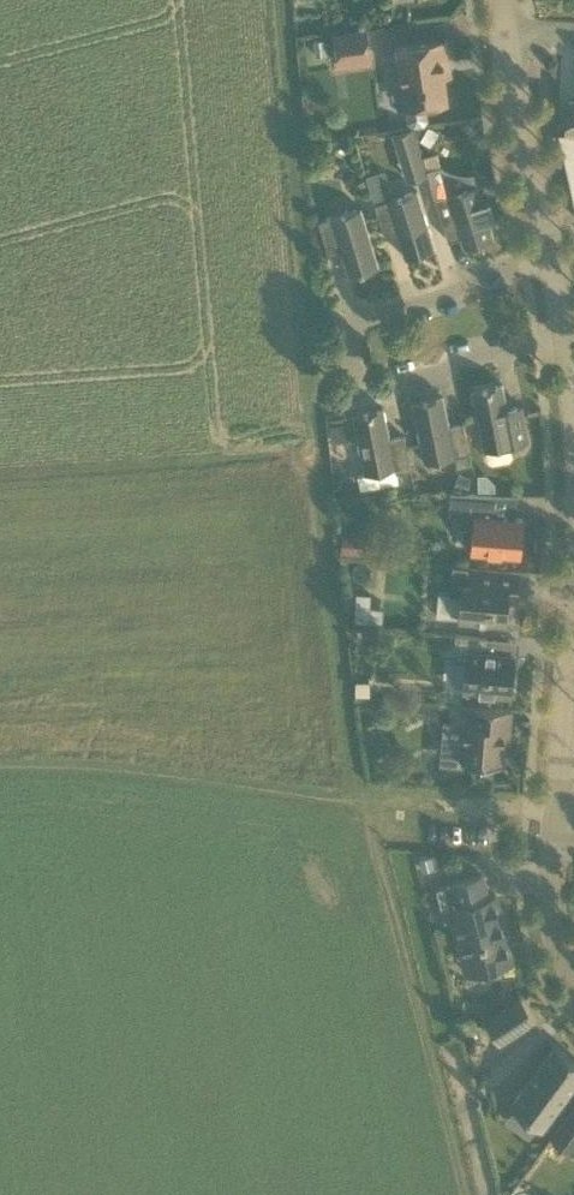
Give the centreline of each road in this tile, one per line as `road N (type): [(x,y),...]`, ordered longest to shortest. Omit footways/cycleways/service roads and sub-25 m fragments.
road 1 (residential): [(560,365),(374,397),(362,392),(356,363),(358,319),(542,258)]
road 2 (track): [(365,803),(466,1194)]
road 3 (residential): [(546,824),(570,493),(567,450)]
road 4 (track): [(365,803),(125,771),(0,768)]
road 5 (residential): [(542,258),(507,28)]
road 6 (track): [(546,824),(365,803)]
road 7 (residential): [(573,980),(560,969),(543,910),(546,824)]

